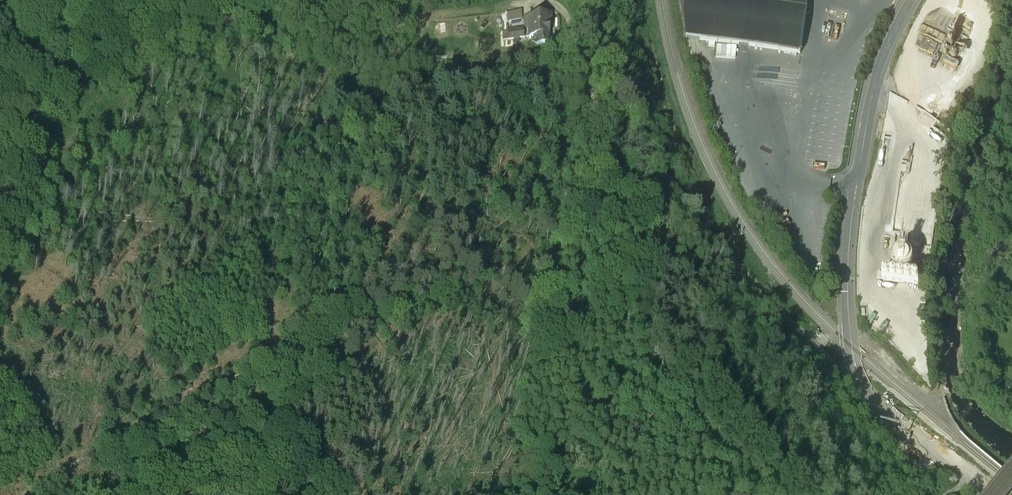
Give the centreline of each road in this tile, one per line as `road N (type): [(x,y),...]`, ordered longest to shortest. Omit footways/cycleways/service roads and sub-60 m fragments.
road 1 (secondary): [(998,494),(863,385),(843,303),(871,103),(914,0)]
road 2 (track): [(559,0),(607,128),(666,171),(787,335),(844,367),(852,346)]
road 3 (track): [(109,494),(538,252)]
road 4 (track): [(581,51),(489,494)]
road 5 (track): [(107,81),(142,53),(298,5),(494,0)]

